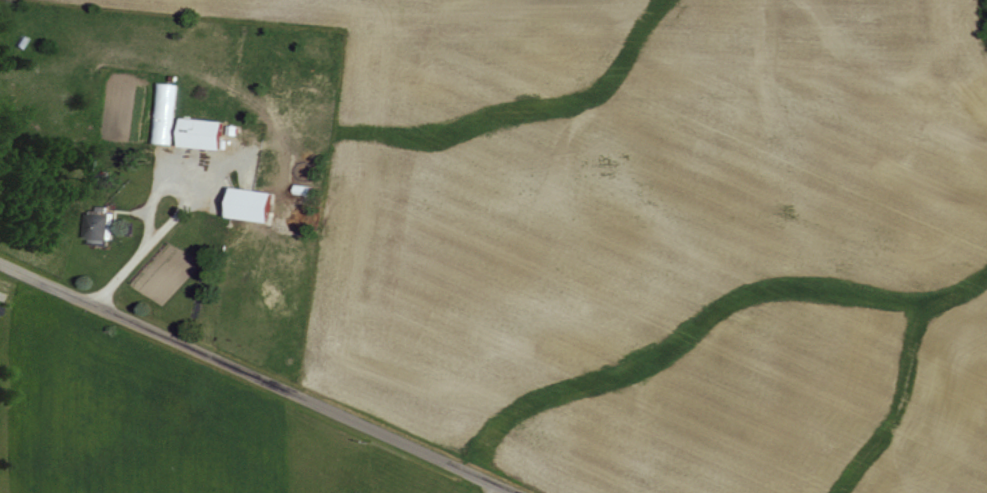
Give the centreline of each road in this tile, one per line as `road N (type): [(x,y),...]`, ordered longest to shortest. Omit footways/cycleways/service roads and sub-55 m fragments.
road 1 (residential): [(509,492),(0,259)]

